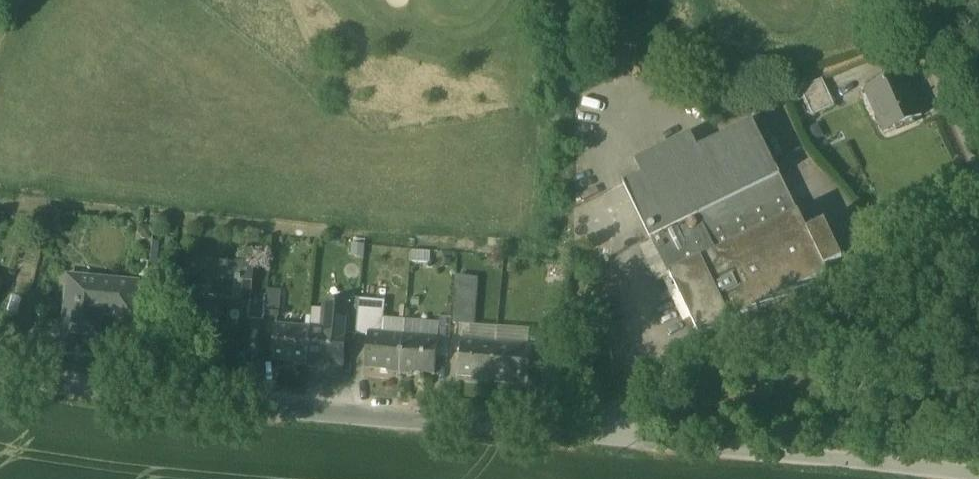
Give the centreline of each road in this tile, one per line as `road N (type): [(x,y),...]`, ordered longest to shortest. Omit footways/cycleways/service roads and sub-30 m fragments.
road 1 (unclassified): [(0,368),(572,435)]
road 2 (unclassified): [(572,435),(705,360),(978,229)]
road 3 (unclassified): [(978,469),(572,435)]
road 4 (unclassified): [(978,145),(913,0)]

